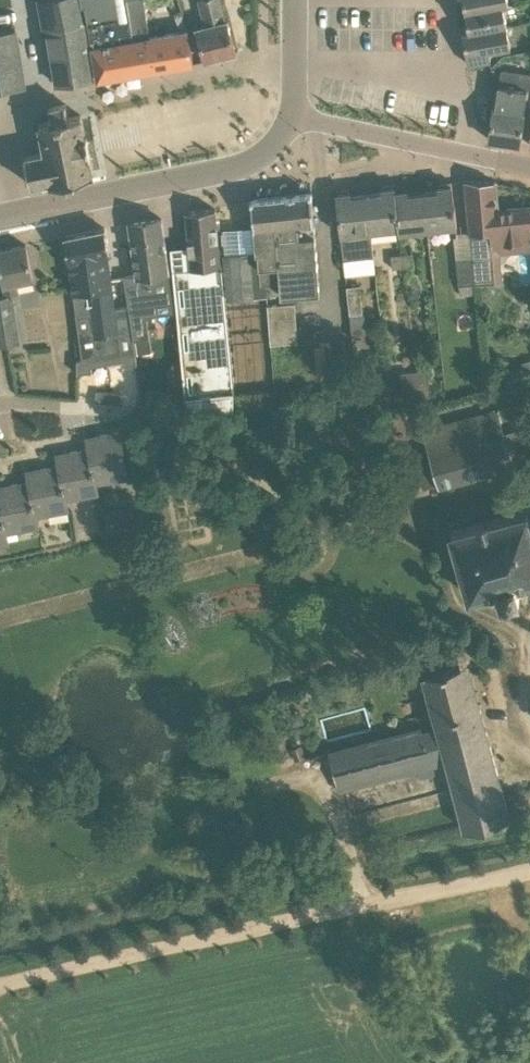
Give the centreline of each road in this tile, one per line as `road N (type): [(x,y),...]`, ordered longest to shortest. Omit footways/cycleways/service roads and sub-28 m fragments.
road 1 (track): [(529,868),(0,990)]
road 2 (tertiary): [(0,219),(251,165),(295,117)]
road 3 (residential): [(529,169),(295,117)]

